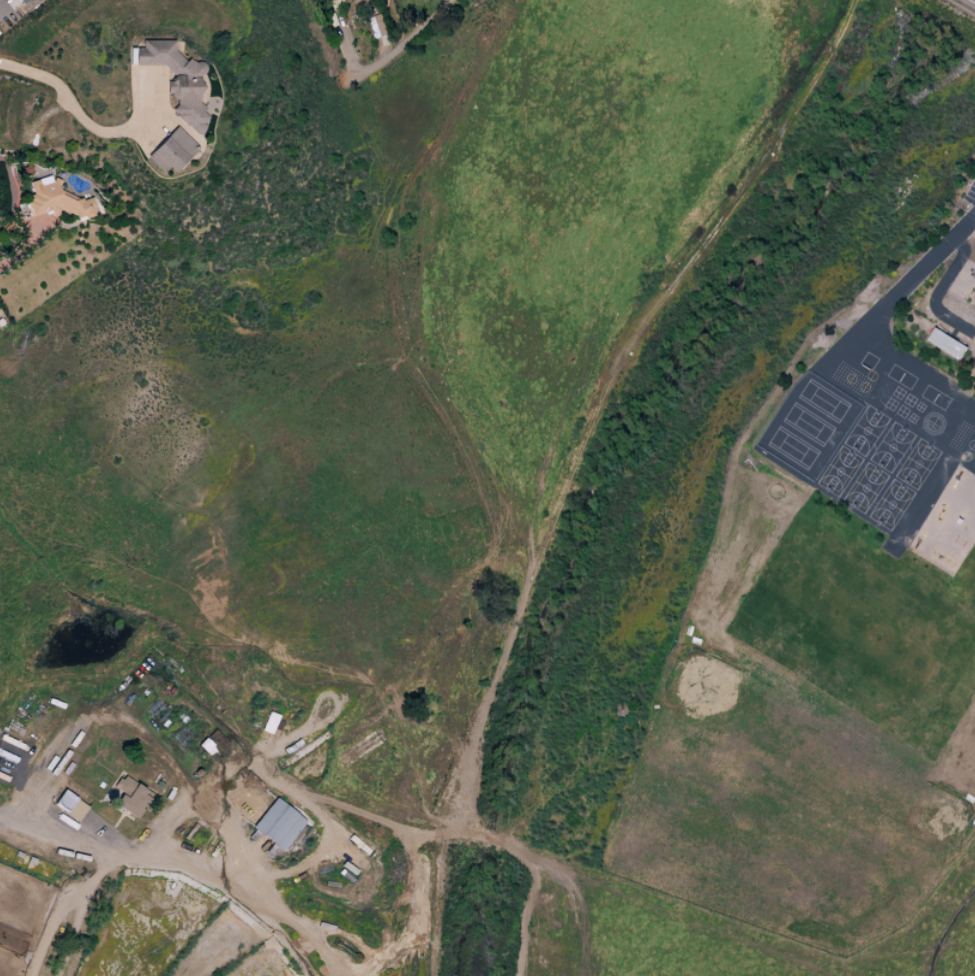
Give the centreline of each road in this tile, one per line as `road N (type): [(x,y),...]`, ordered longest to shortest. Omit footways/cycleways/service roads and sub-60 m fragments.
road 1 (residential): [(73,975),(135,846)]

